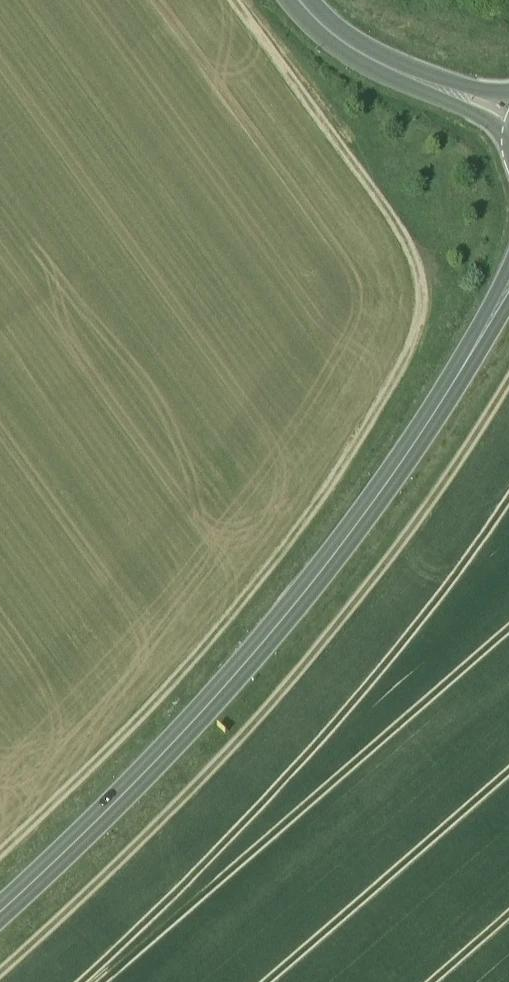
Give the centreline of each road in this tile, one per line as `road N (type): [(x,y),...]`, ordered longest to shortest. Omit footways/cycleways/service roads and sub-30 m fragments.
road 1 (track): [(0,884),(290,539),(381,397),(422,302),(414,259),(229,0)]
road 2 (primary): [(508,280),(351,531),(217,696),(0,919)]
road 3 (track): [(23,981),(78,933),(187,793),(306,662),(475,439),(508,381)]
road 4 (primary): [(297,0),(342,40),(508,122)]

